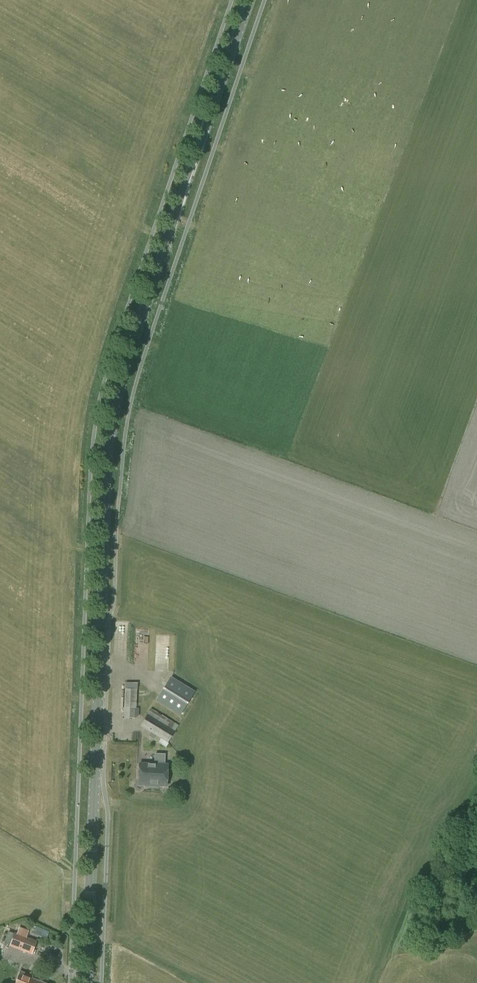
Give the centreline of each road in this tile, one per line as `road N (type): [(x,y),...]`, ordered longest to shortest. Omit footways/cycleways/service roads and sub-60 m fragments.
road 1 (tertiary): [(89,982),(115,410),(251,0)]

